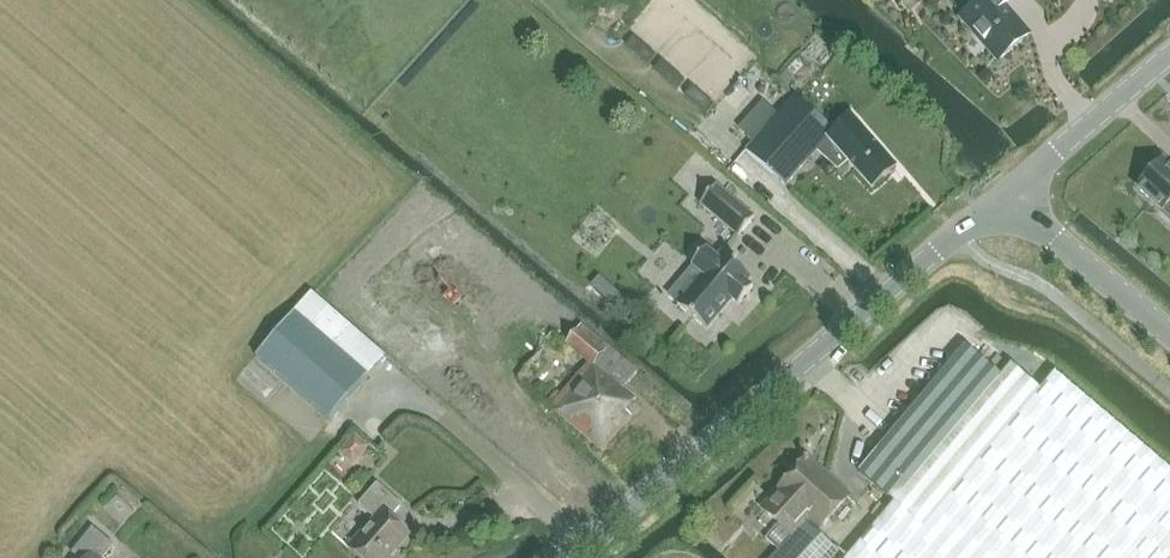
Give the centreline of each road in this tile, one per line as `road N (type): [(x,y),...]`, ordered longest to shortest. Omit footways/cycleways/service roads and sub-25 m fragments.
road 1 (tertiary): [(1002,198),(574,557)]
road 2 (tertiary): [(1169,54),(1002,198)]
road 3 (tertiary): [(1169,340),(1002,198)]

